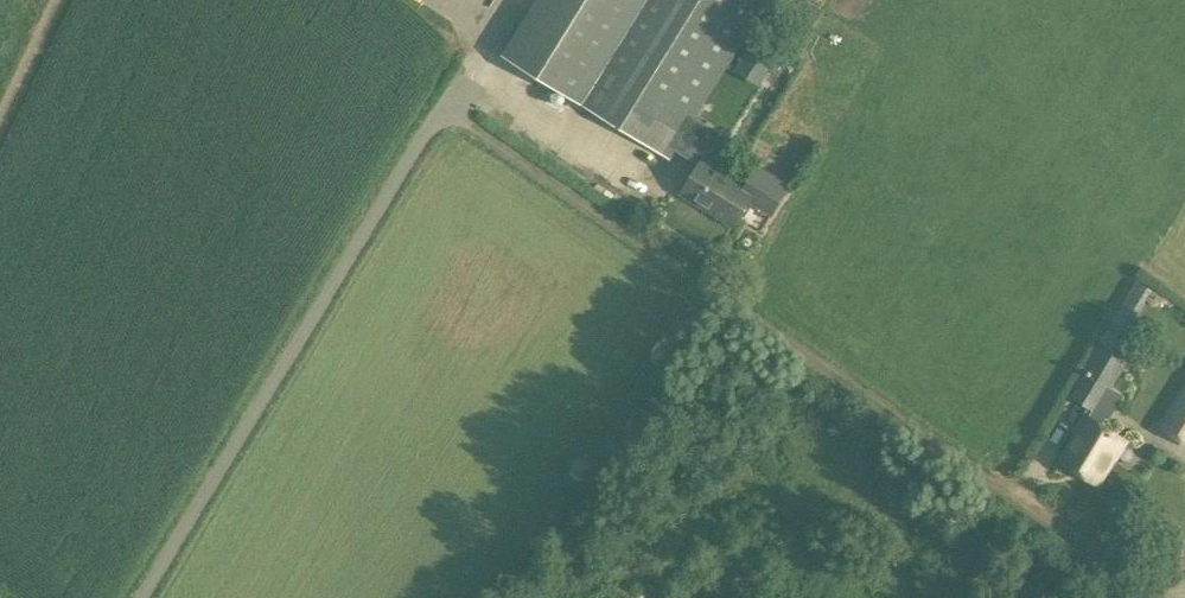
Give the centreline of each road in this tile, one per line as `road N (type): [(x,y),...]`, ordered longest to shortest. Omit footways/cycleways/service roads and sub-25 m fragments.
road 1 (track): [(444,109),(928,447),(1164,597)]
road 2 (track): [(141,597),(444,109)]

